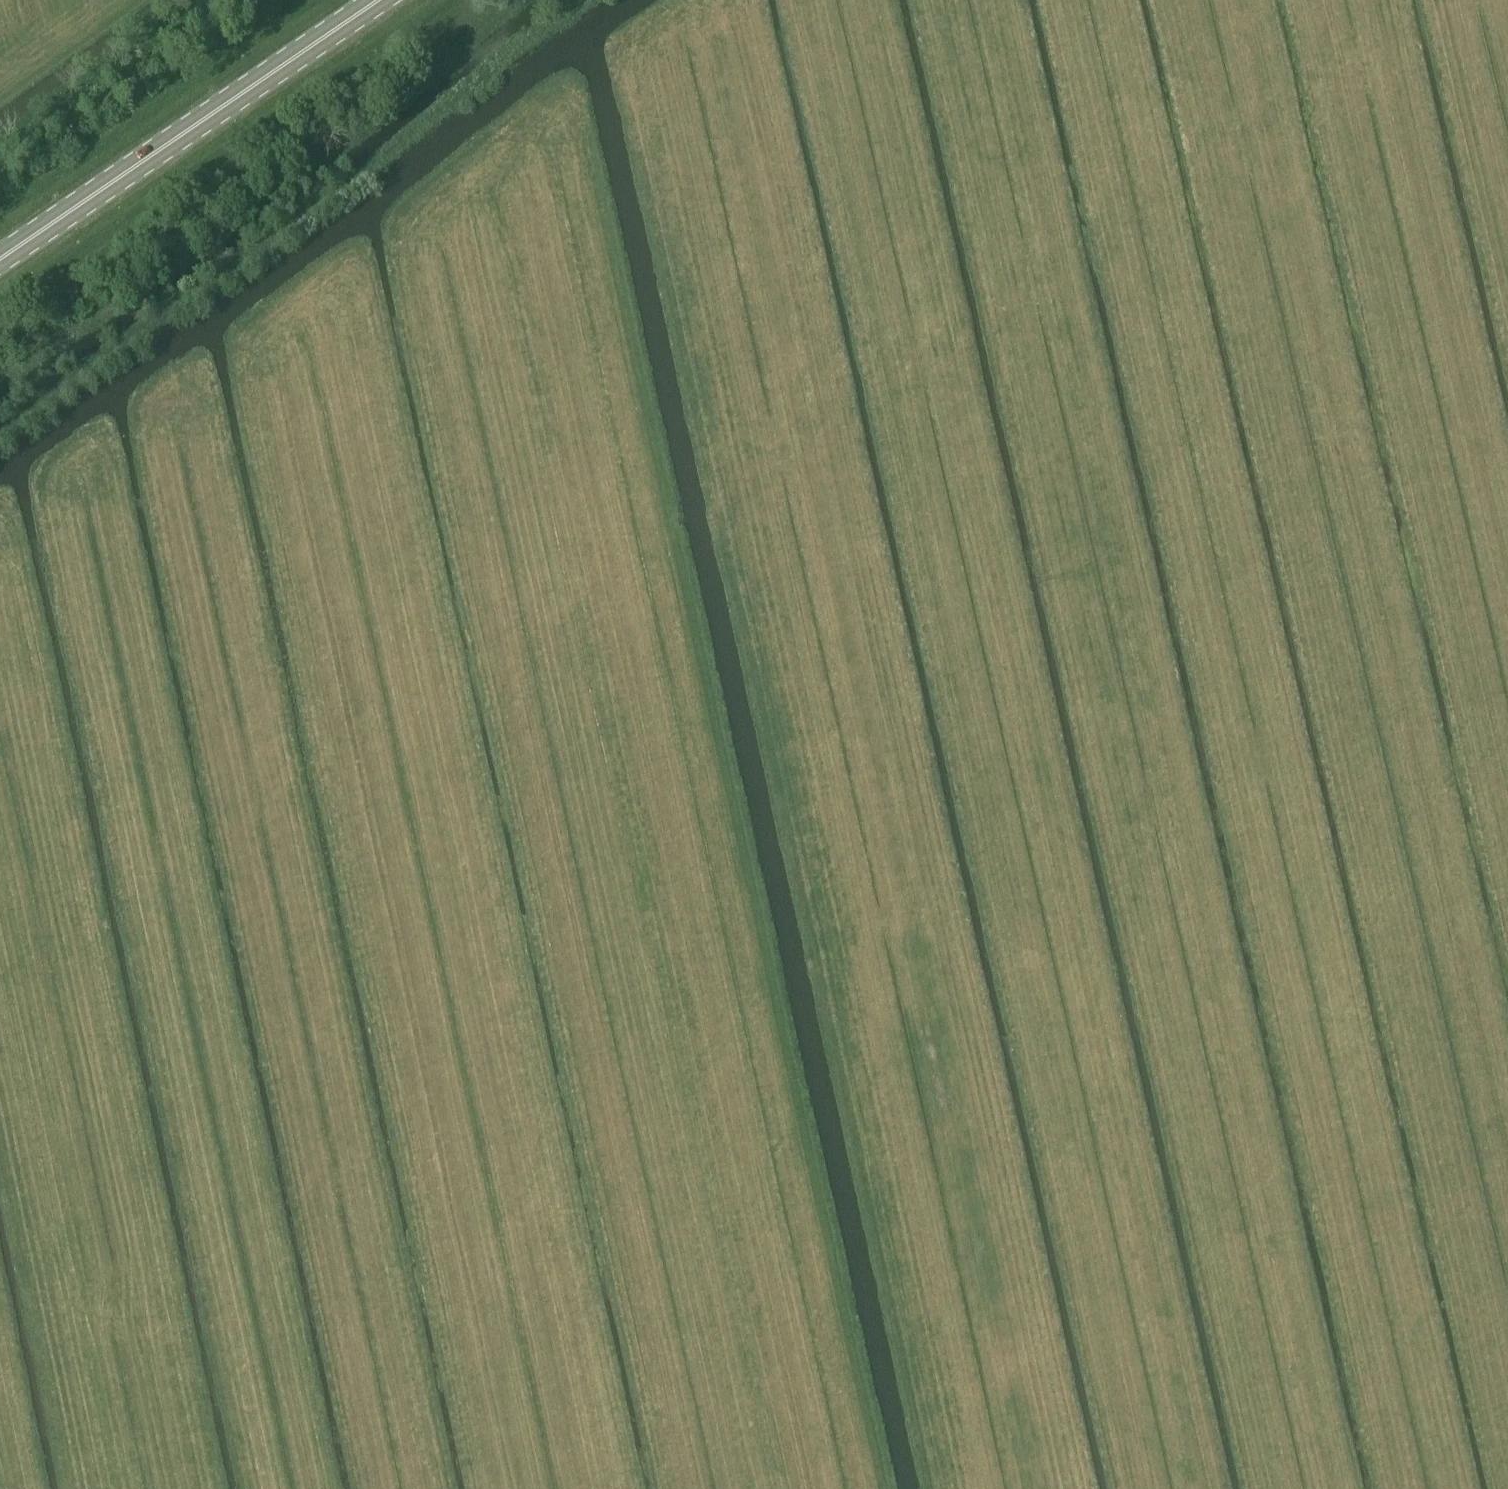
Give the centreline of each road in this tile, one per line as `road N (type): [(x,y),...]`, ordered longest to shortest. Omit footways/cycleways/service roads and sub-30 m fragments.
road 1 (track): [(0,428),(301,217),(583,0)]
road 2 (primary): [(0,260),(380,0)]

